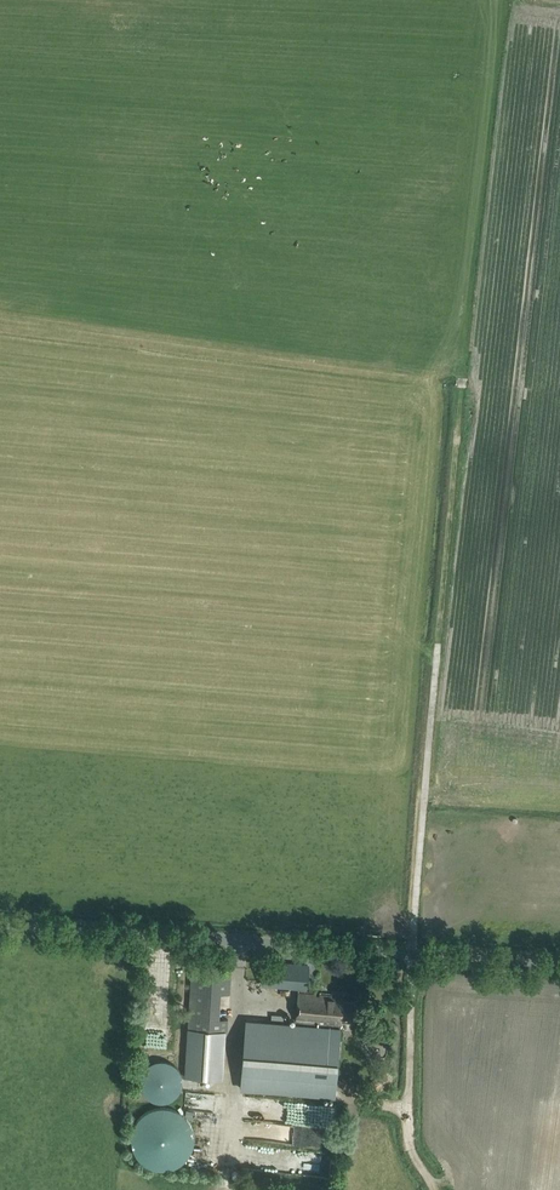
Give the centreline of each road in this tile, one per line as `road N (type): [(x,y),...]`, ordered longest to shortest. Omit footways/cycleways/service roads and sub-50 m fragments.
road 1 (track): [(411,951),(462,380)]
road 2 (unclassified): [(559,963),(0,922)]

